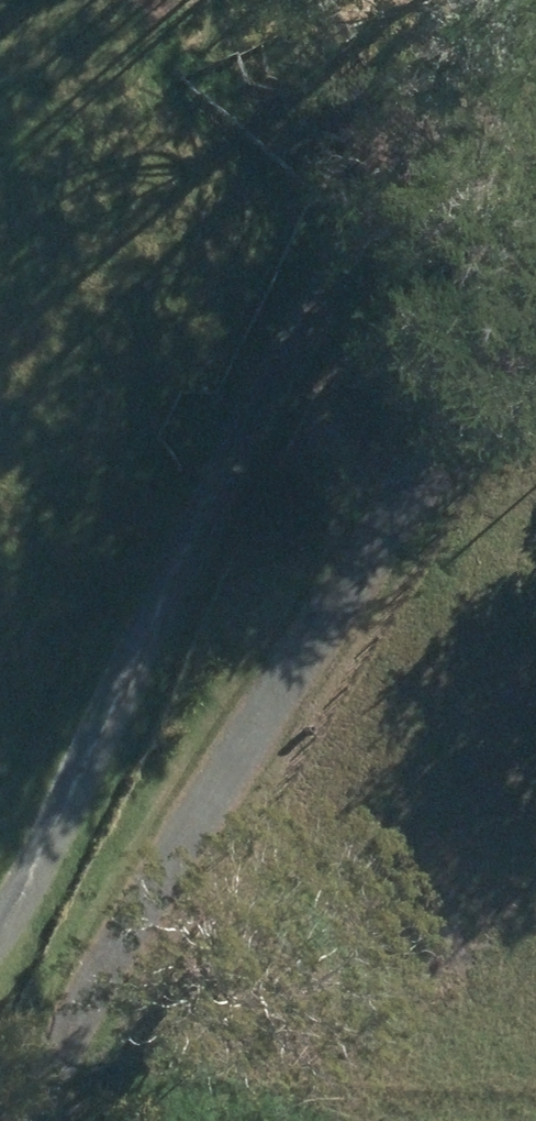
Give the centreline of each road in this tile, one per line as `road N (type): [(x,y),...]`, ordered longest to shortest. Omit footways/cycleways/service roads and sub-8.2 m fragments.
road 1 (track): [(73,1120),(74,1055),(246,758),(465,337),(535,270)]
road 2 (track): [(535,111),(207,469),(0,855)]

